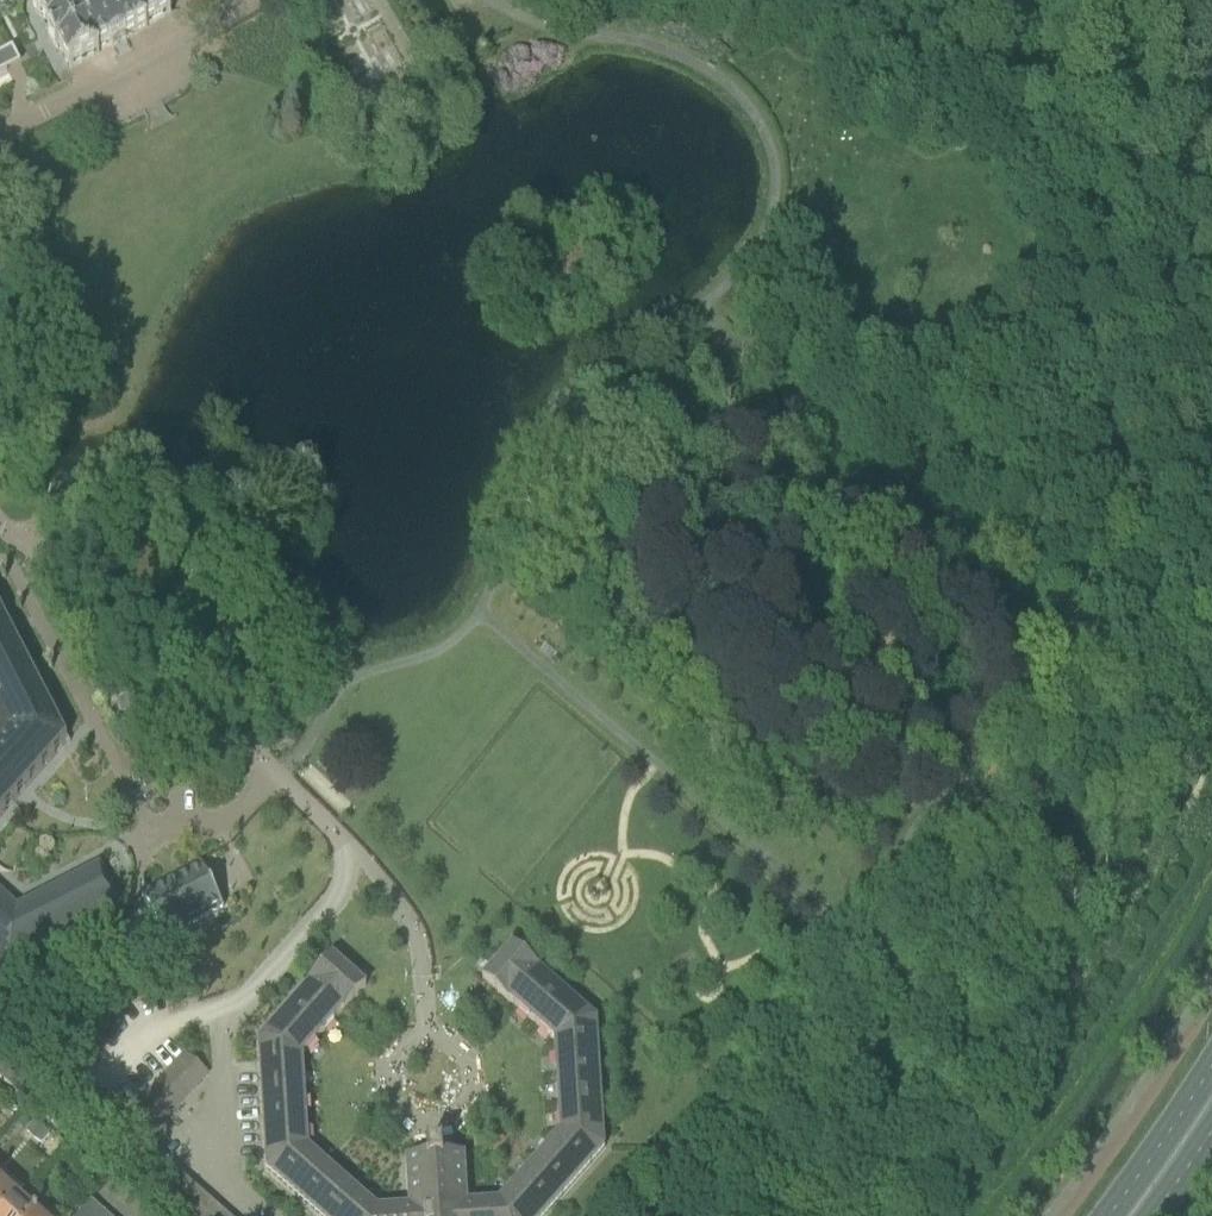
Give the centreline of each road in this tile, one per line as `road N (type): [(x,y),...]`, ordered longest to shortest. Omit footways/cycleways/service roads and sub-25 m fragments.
road 1 (primary): [(1211,1060),(1104,1215)]

